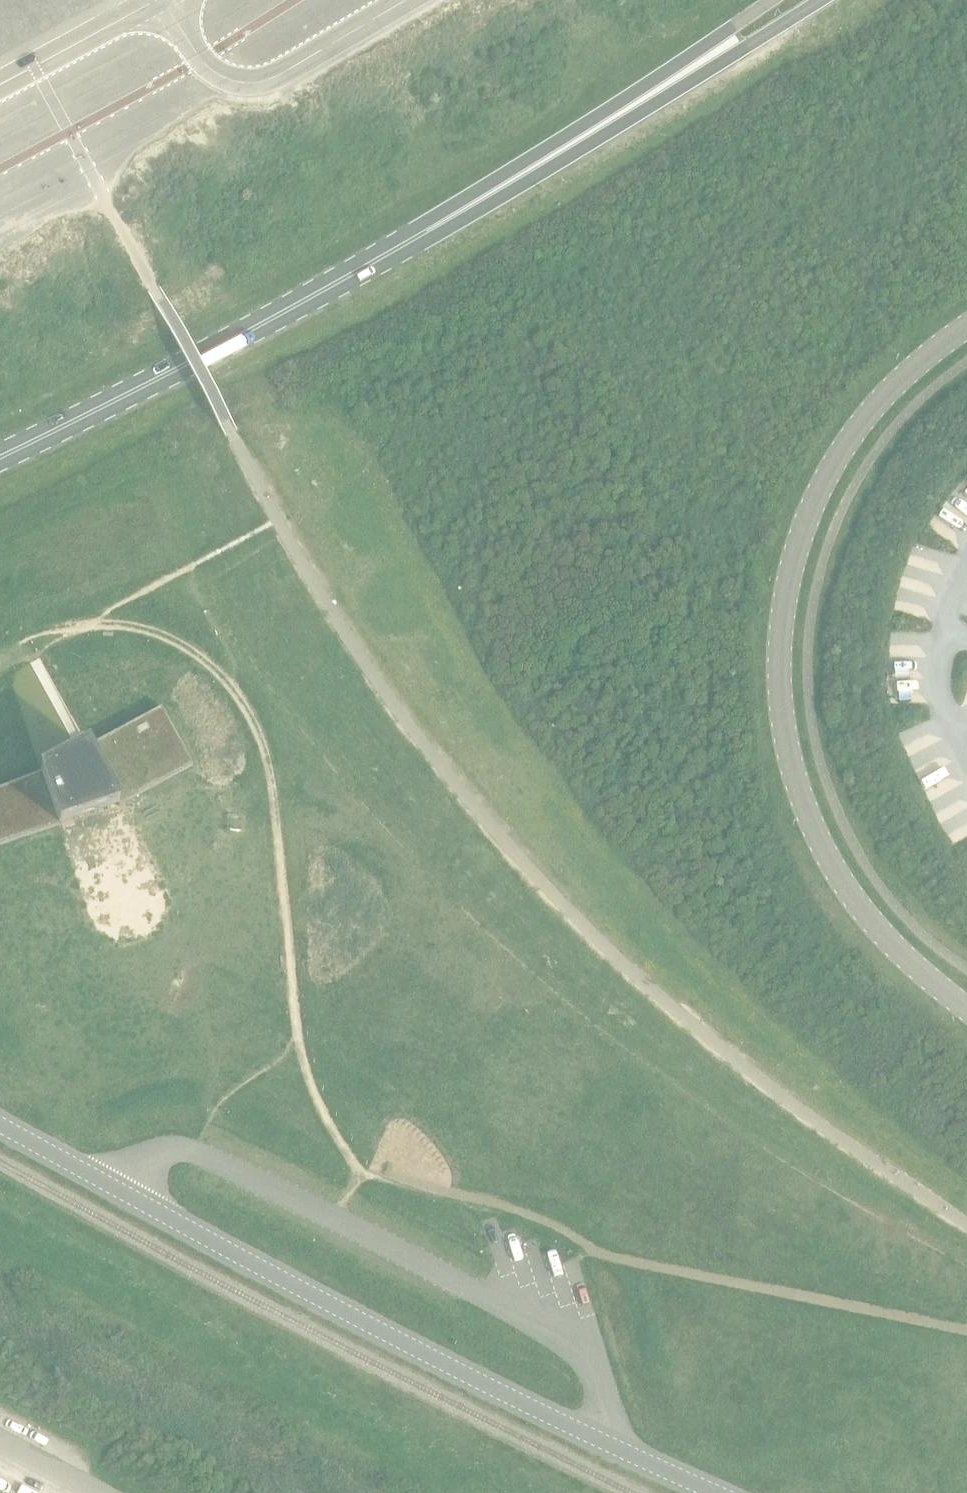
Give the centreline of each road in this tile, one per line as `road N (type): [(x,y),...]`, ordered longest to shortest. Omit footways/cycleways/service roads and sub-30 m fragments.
road 1 (tertiary): [(0,1126),(501,1393),(727,1492)]
road 2 (tertiary): [(966,1011),(875,926),(811,826),(779,706),(778,655),(795,548),(841,447),(880,397),(966,325)]
road 3 (primary): [(0,456),(282,312),(684,73)]
road 4 (unclassified): [(200,59),(232,80),(259,82),(401,0)]
road 5 (unclassified): [(0,83),(157,0)]
road 6 (primary): [(684,73),(819,0)]

